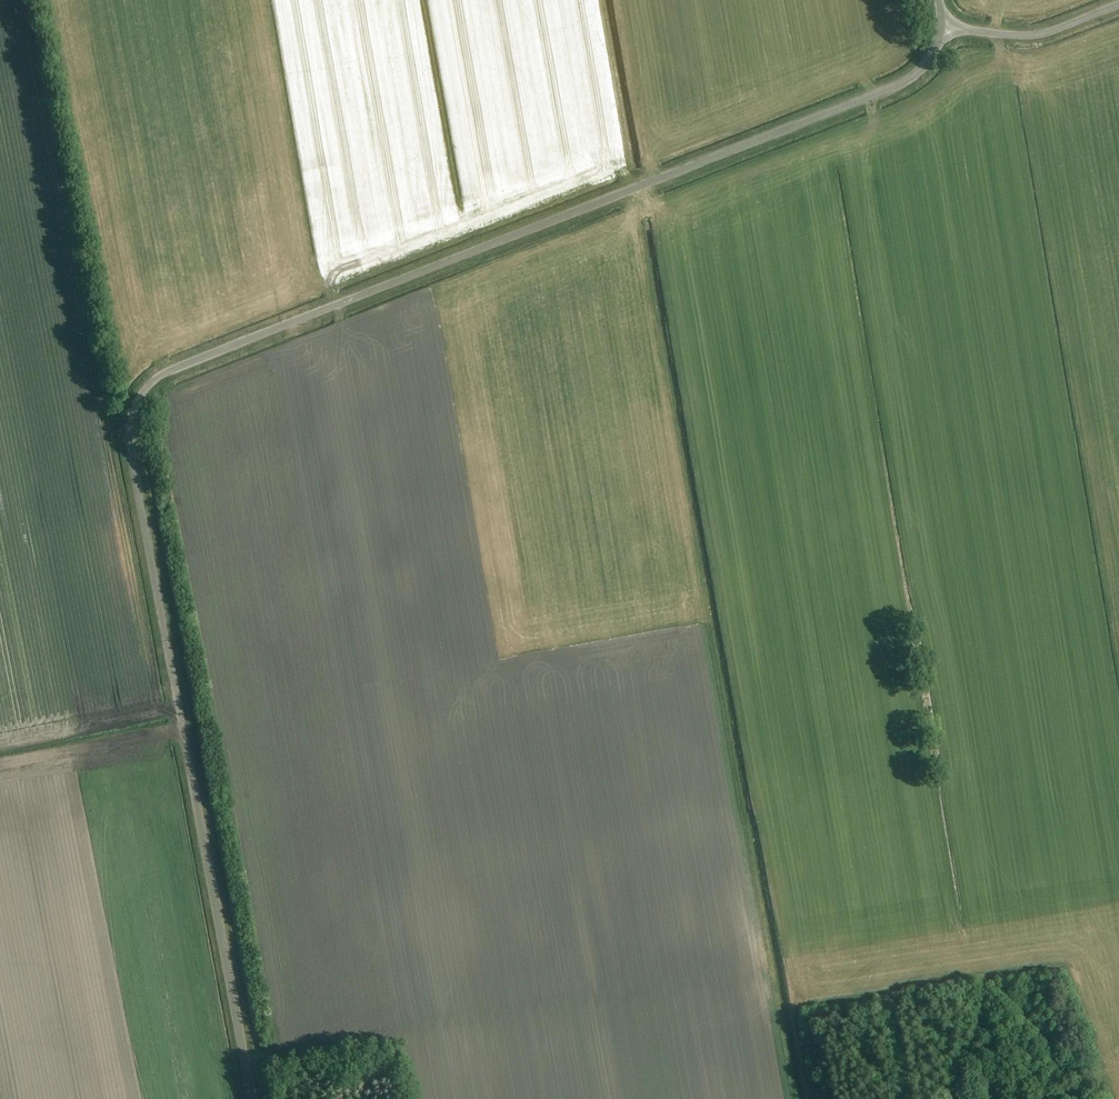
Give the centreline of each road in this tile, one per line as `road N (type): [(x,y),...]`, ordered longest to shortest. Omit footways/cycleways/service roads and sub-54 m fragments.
road 1 (unclassified): [(251,1098),(130,443),(130,418),(148,387),(169,371),(901,84),(922,70),(943,26)]
road 2 (unclassified): [(1118,5),(1038,36),(943,26)]

